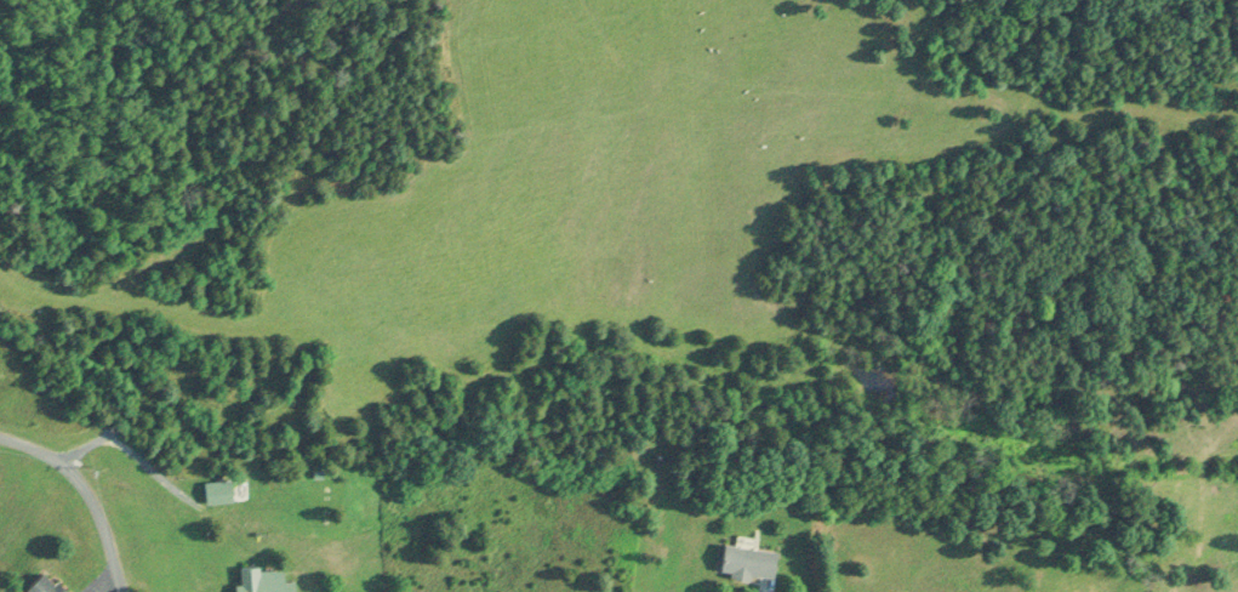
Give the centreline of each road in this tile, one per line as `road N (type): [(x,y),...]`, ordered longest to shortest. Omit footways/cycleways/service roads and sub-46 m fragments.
road 1 (residential): [(120,591),(97,513),(69,468),(0,439)]

